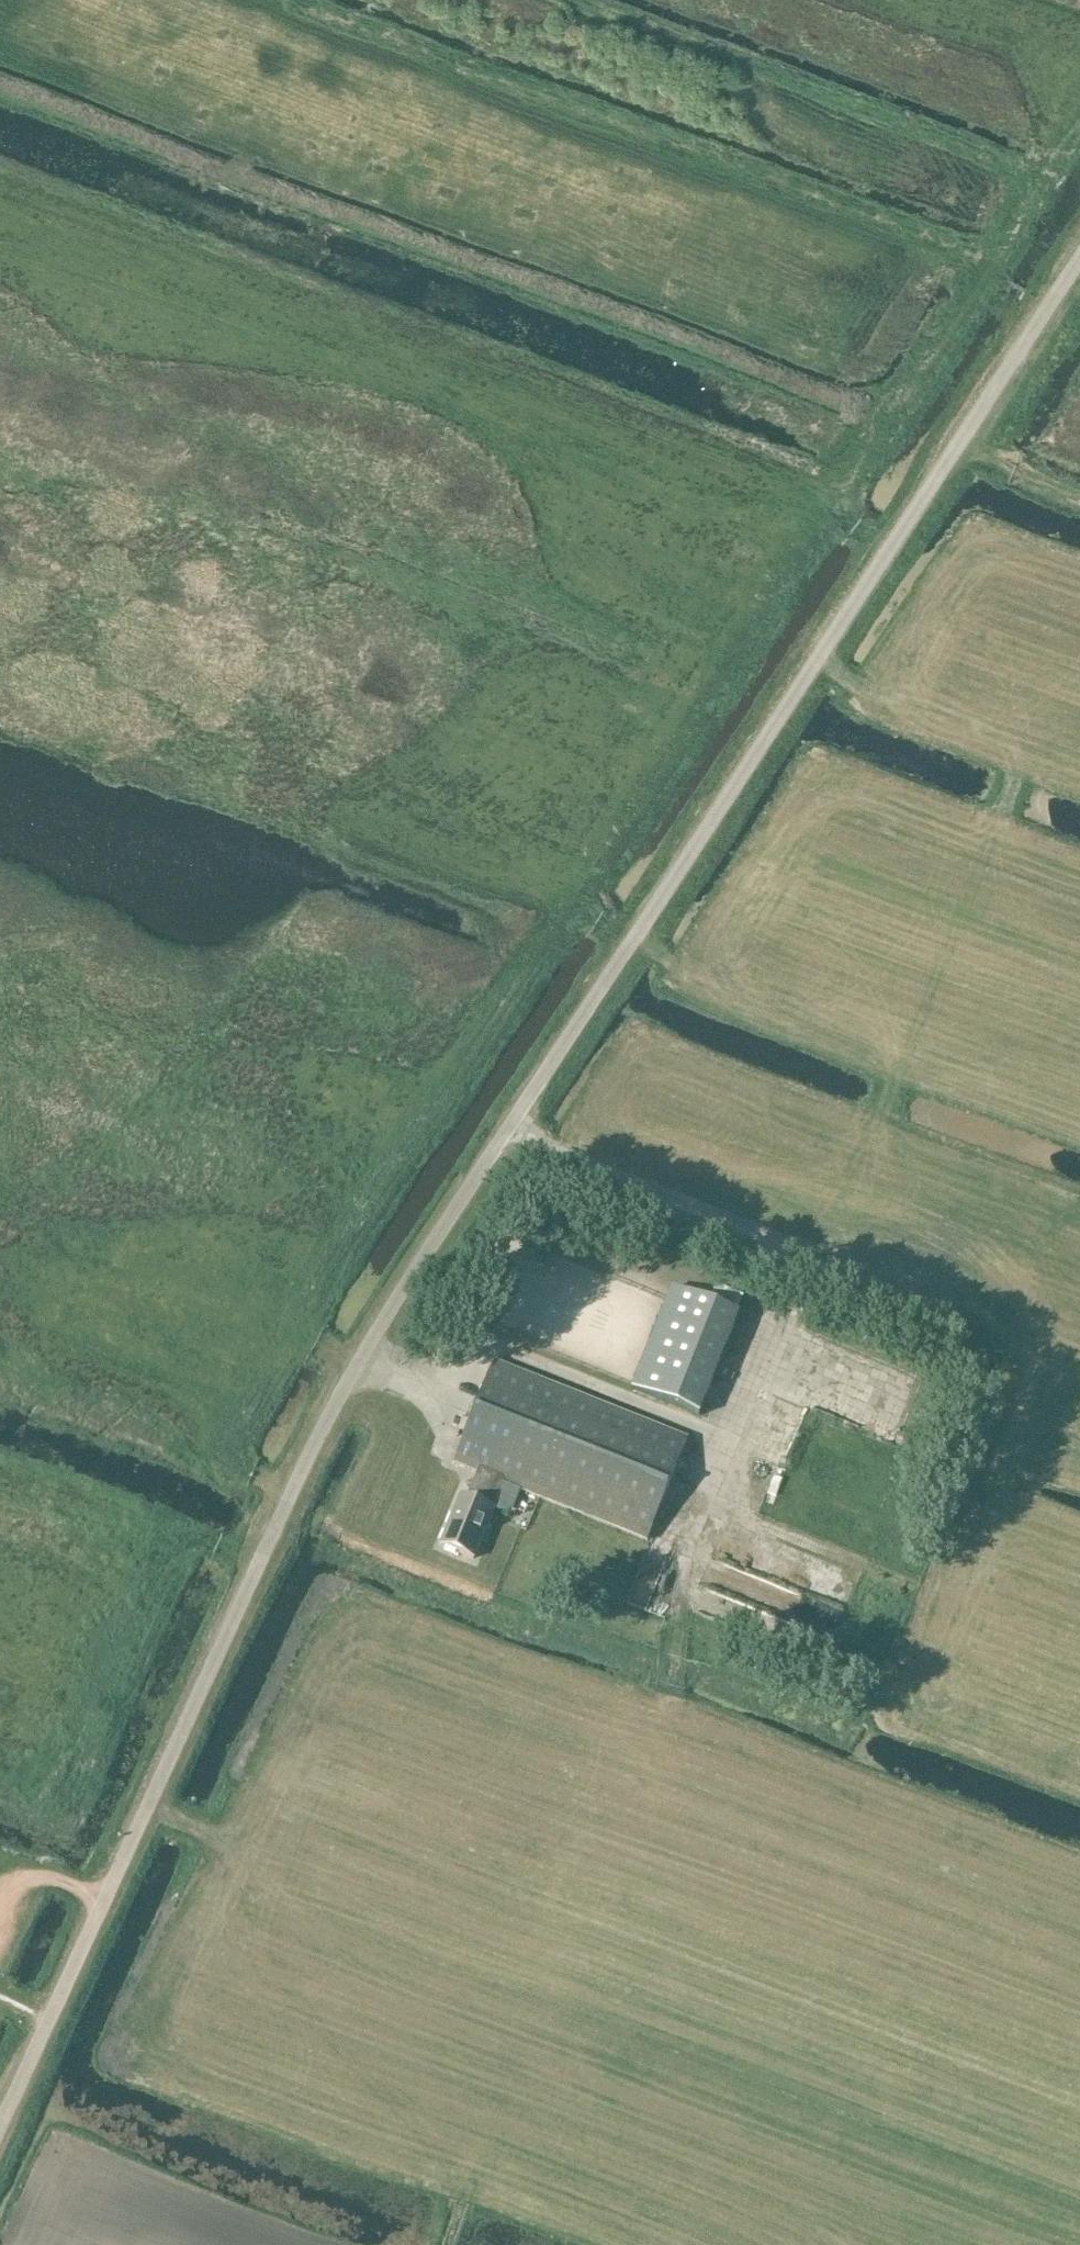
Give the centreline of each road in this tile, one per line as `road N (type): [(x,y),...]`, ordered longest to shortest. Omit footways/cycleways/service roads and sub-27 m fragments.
road 1 (unclassified): [(0,2127),(326,1417),(1079,260)]

